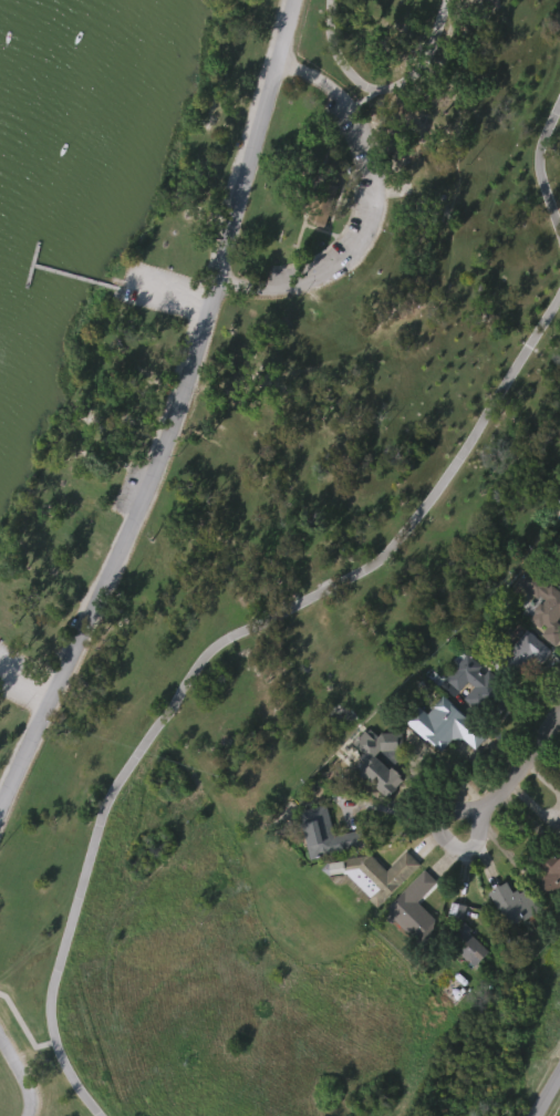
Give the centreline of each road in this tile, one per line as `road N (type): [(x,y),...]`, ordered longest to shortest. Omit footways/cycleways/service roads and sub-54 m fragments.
road 1 (tertiary): [(0,808),(148,492),(201,333),(291,0)]
road 2 (residential): [(460,825),(520,771),(559,713)]

